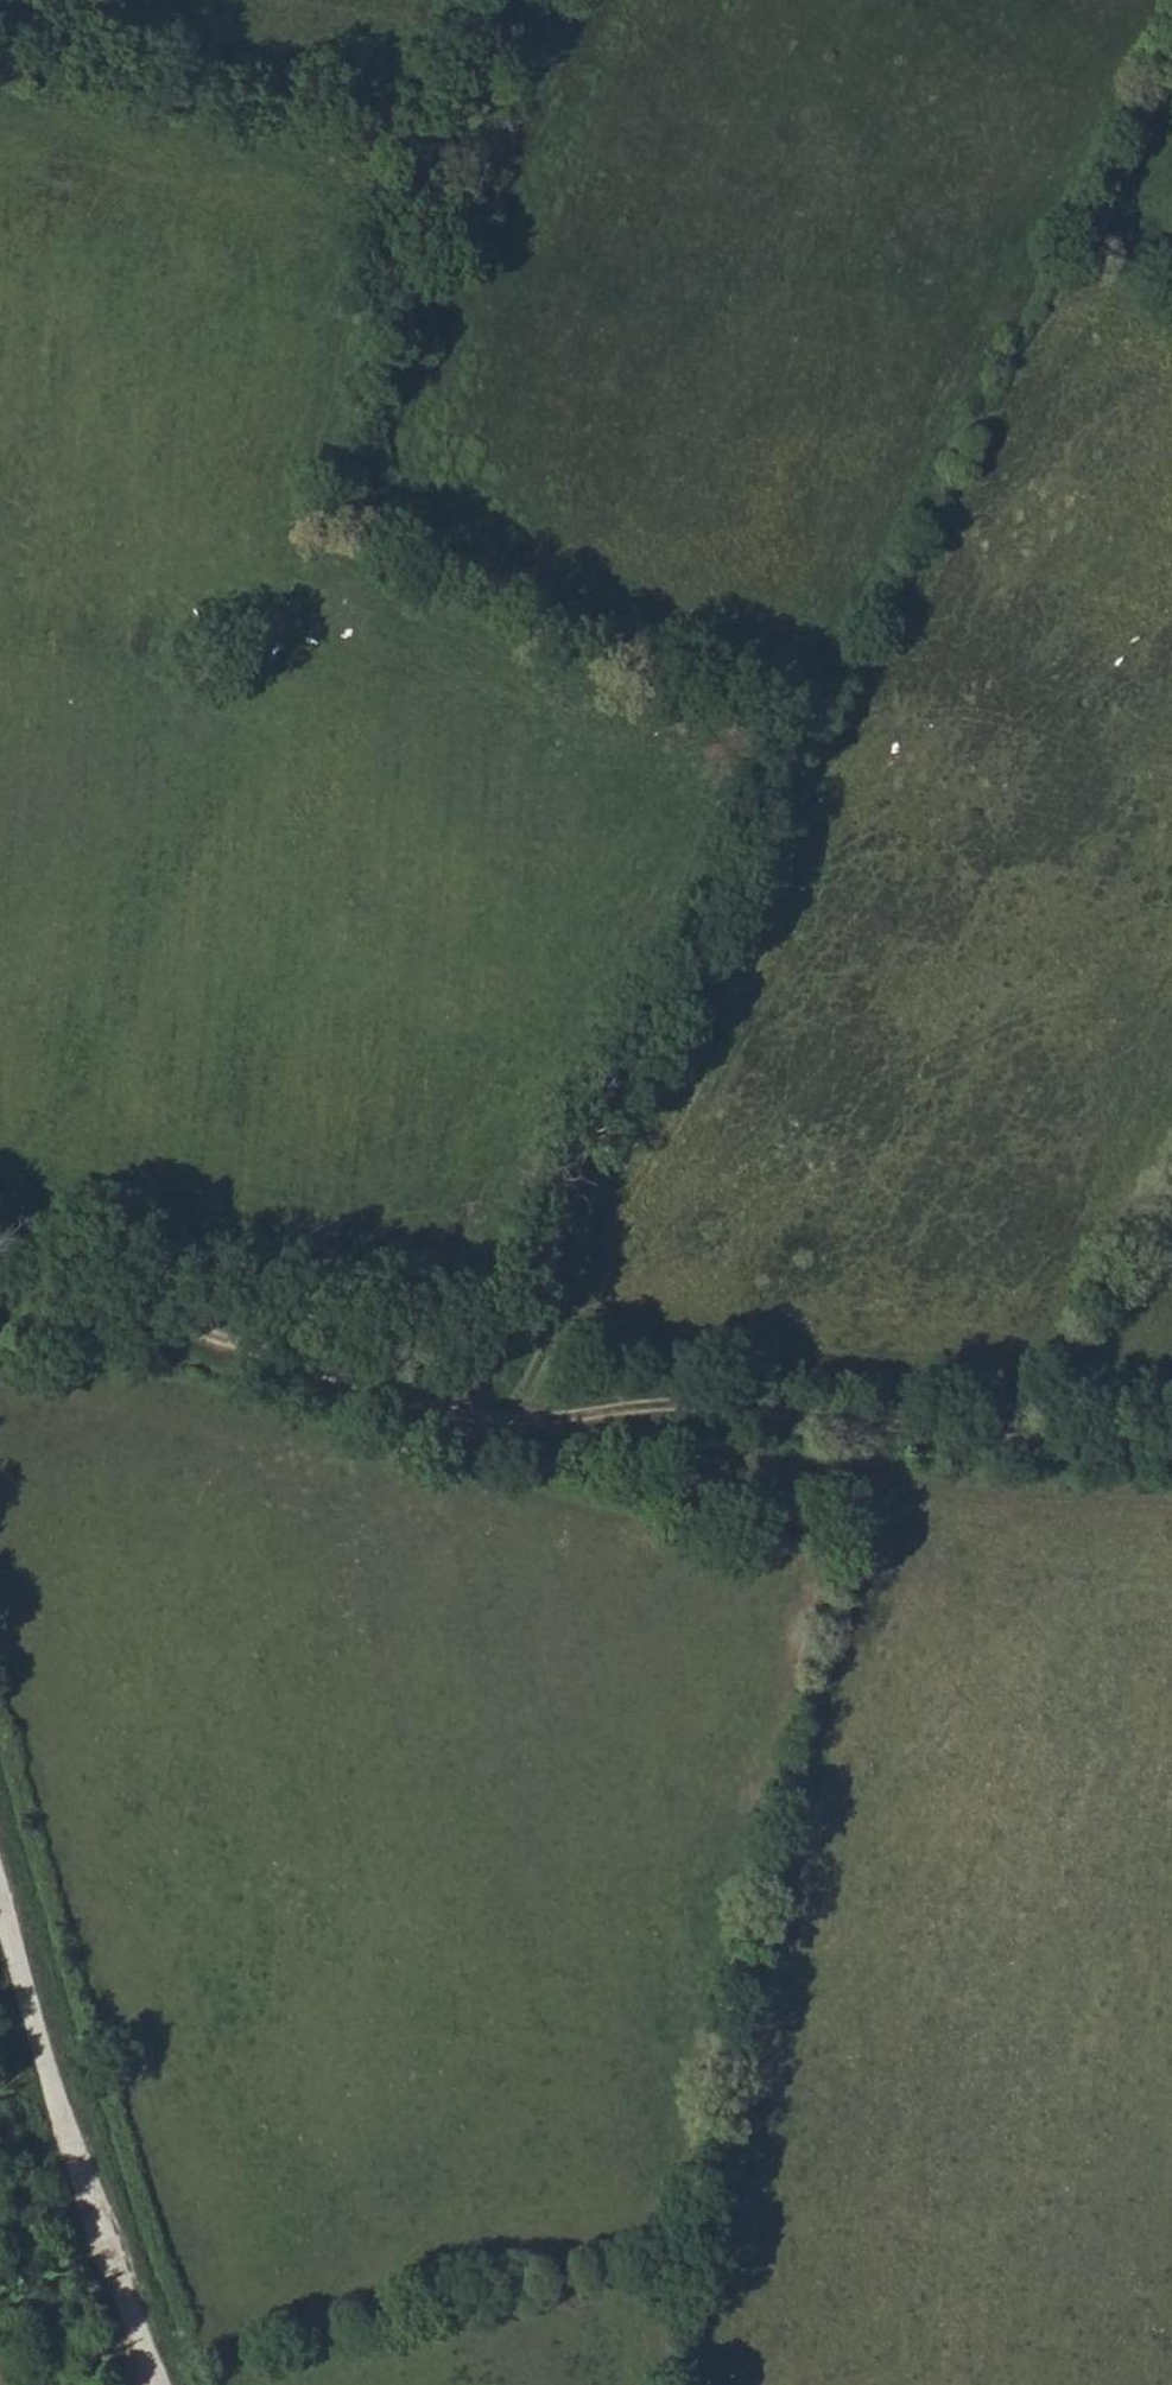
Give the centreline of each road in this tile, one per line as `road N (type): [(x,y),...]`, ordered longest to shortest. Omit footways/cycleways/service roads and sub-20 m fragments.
road 1 (track): [(0,1293),(57,1298),(407,1399),(539,1420),(724,1403),(1069,1441),(1171,1439)]
road 2 (track): [(160,2384),(41,2075),(0,1906)]

